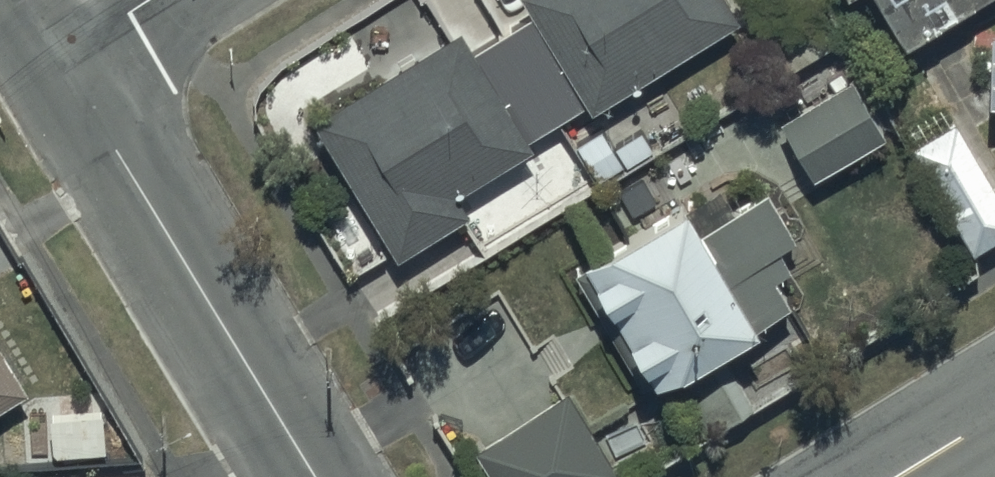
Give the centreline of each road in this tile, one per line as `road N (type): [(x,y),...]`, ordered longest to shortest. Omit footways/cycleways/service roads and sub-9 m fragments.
road 1 (residential): [(61,54),(315,476)]

